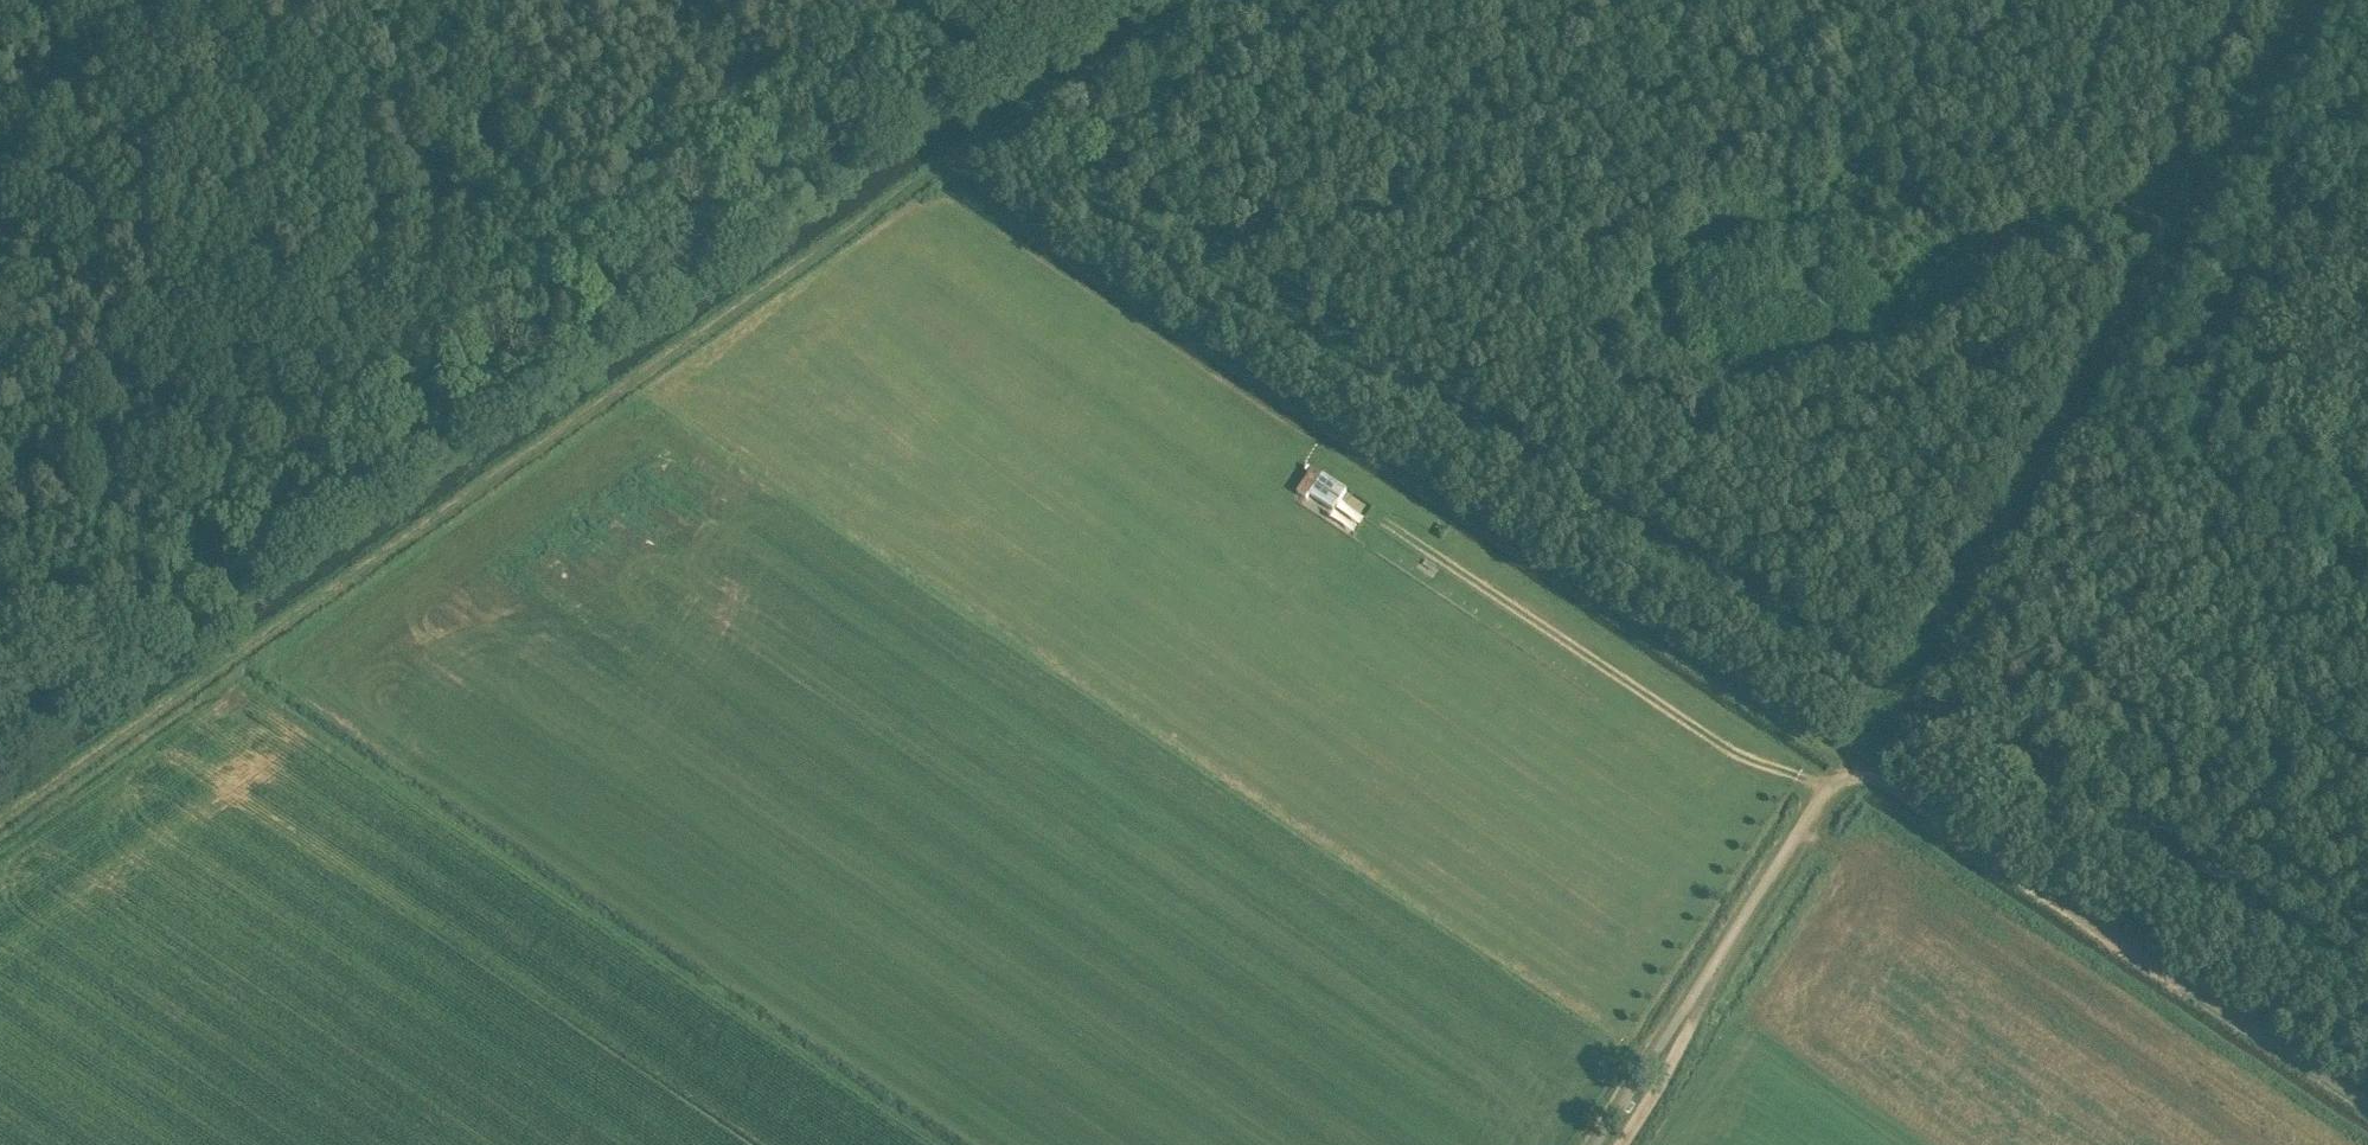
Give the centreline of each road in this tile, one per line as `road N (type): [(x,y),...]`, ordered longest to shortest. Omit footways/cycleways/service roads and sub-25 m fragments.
road 1 (track): [(1853,775),(955,175)]
road 2 (track): [(1853,775),(2323,33),(2367,8)]
road 3 (track): [(2367,604),(2079,416)]

